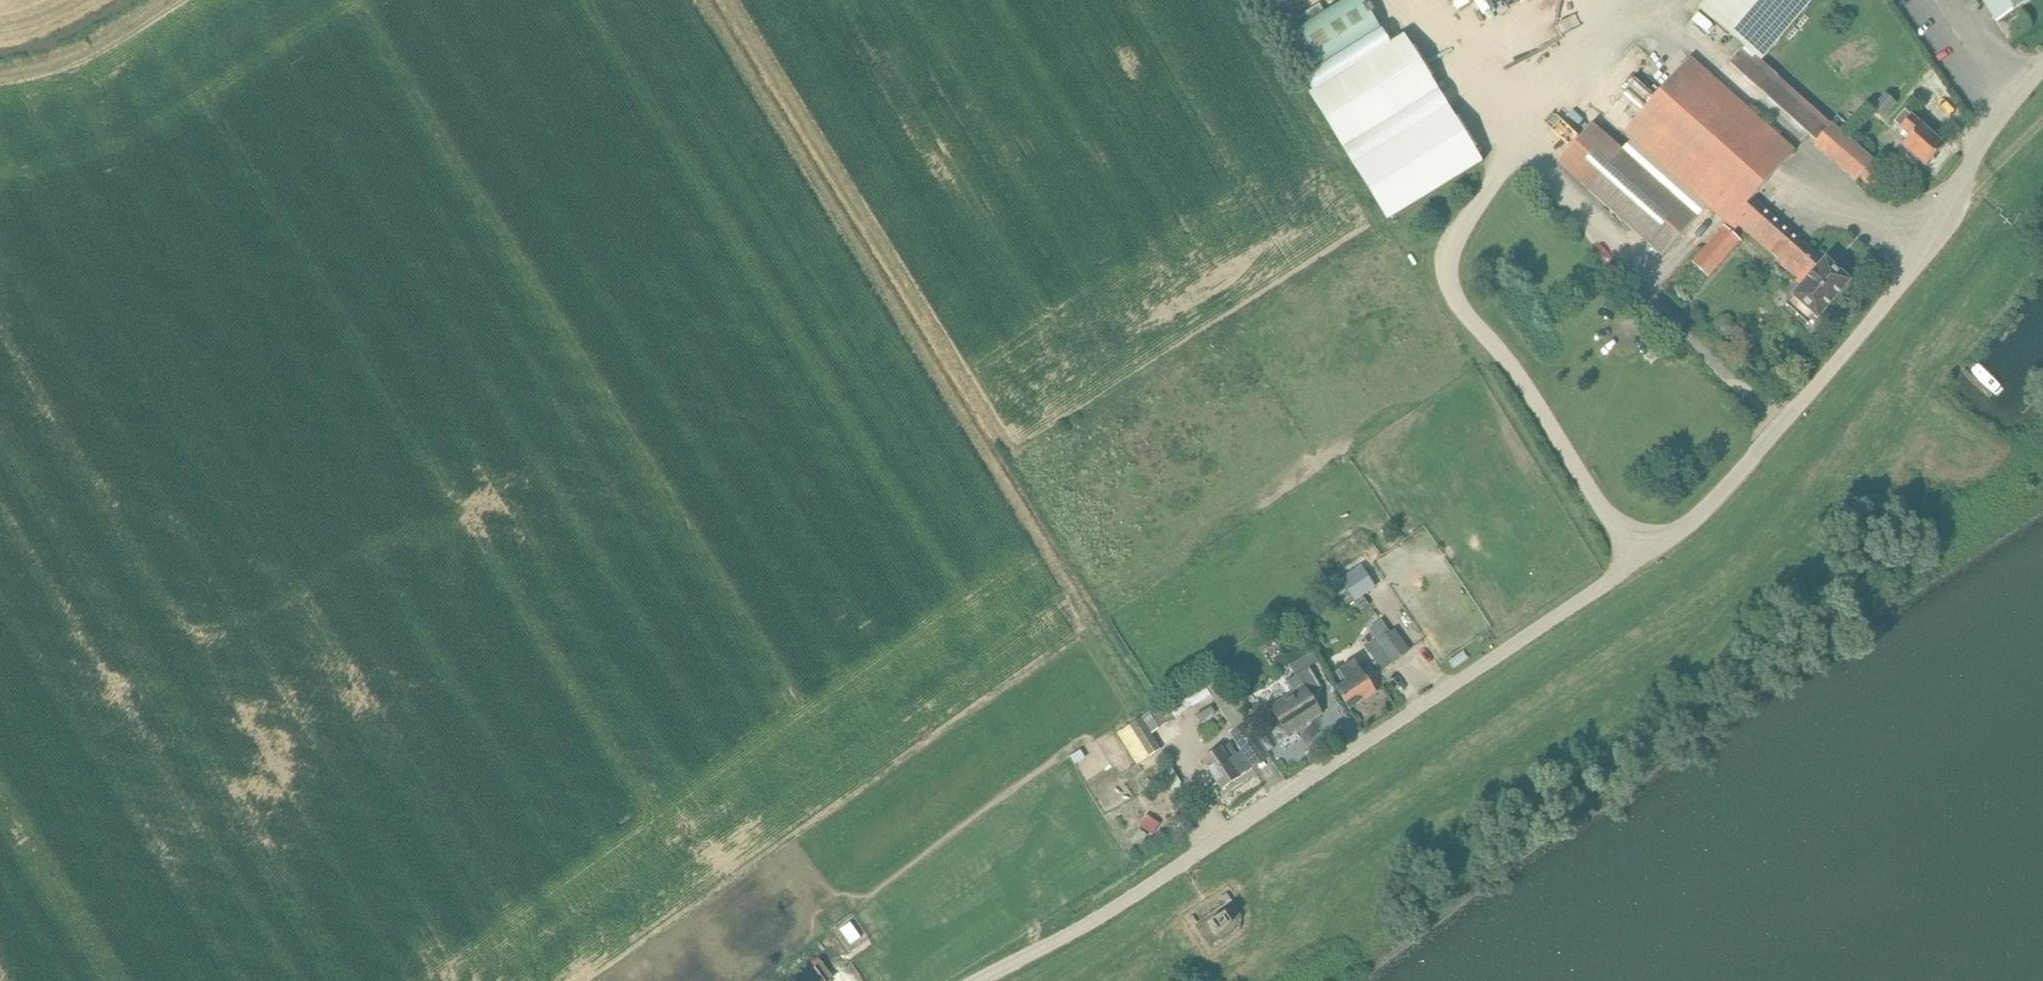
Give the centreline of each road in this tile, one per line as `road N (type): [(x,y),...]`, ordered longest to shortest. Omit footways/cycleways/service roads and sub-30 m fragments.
road 1 (unclassified): [(979,980),(1142,891),(1677,536),(1760,455),(1903,290),(1971,169),(2042,70)]
road 2 (track): [(0,79),(64,68),(172,0)]
road 3 (track): [(1951,213),(2042,121)]

